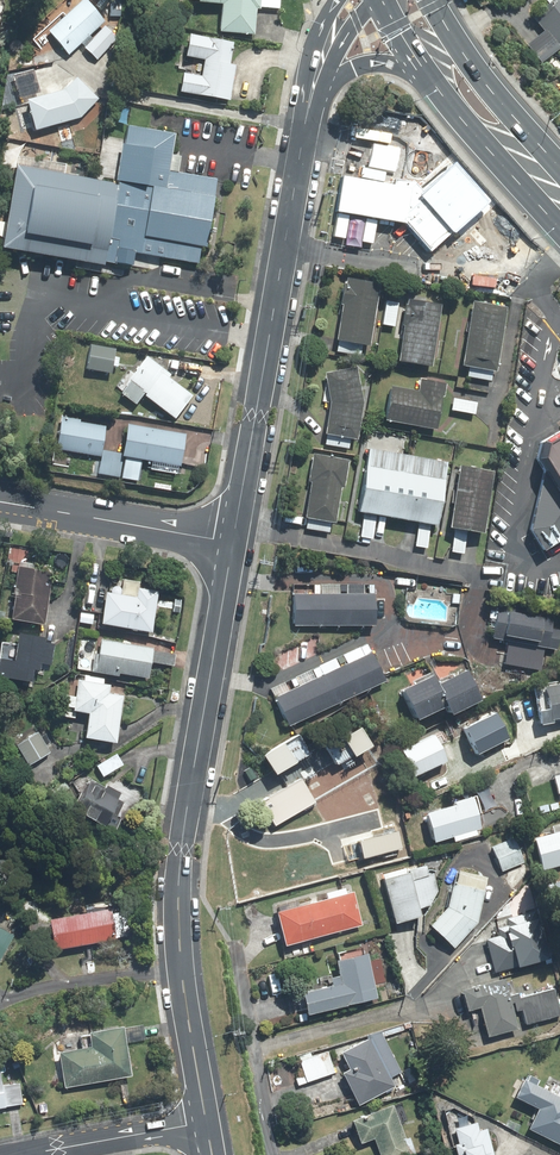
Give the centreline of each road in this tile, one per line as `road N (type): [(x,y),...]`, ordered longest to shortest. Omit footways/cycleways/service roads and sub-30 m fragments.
road 1 (residential): [(234,543),(179,890),(182,969),(206,1123)]
road 2 (residential): [(313,89),(234,543)]
road 3 (residential): [(234,543),(0,502)]
road 4 (primary): [(432,0),(470,63),(559,168)]
road 5 (primary): [(559,228),(425,74)]
road 6 (residential): [(206,1123),(26,1154)]

